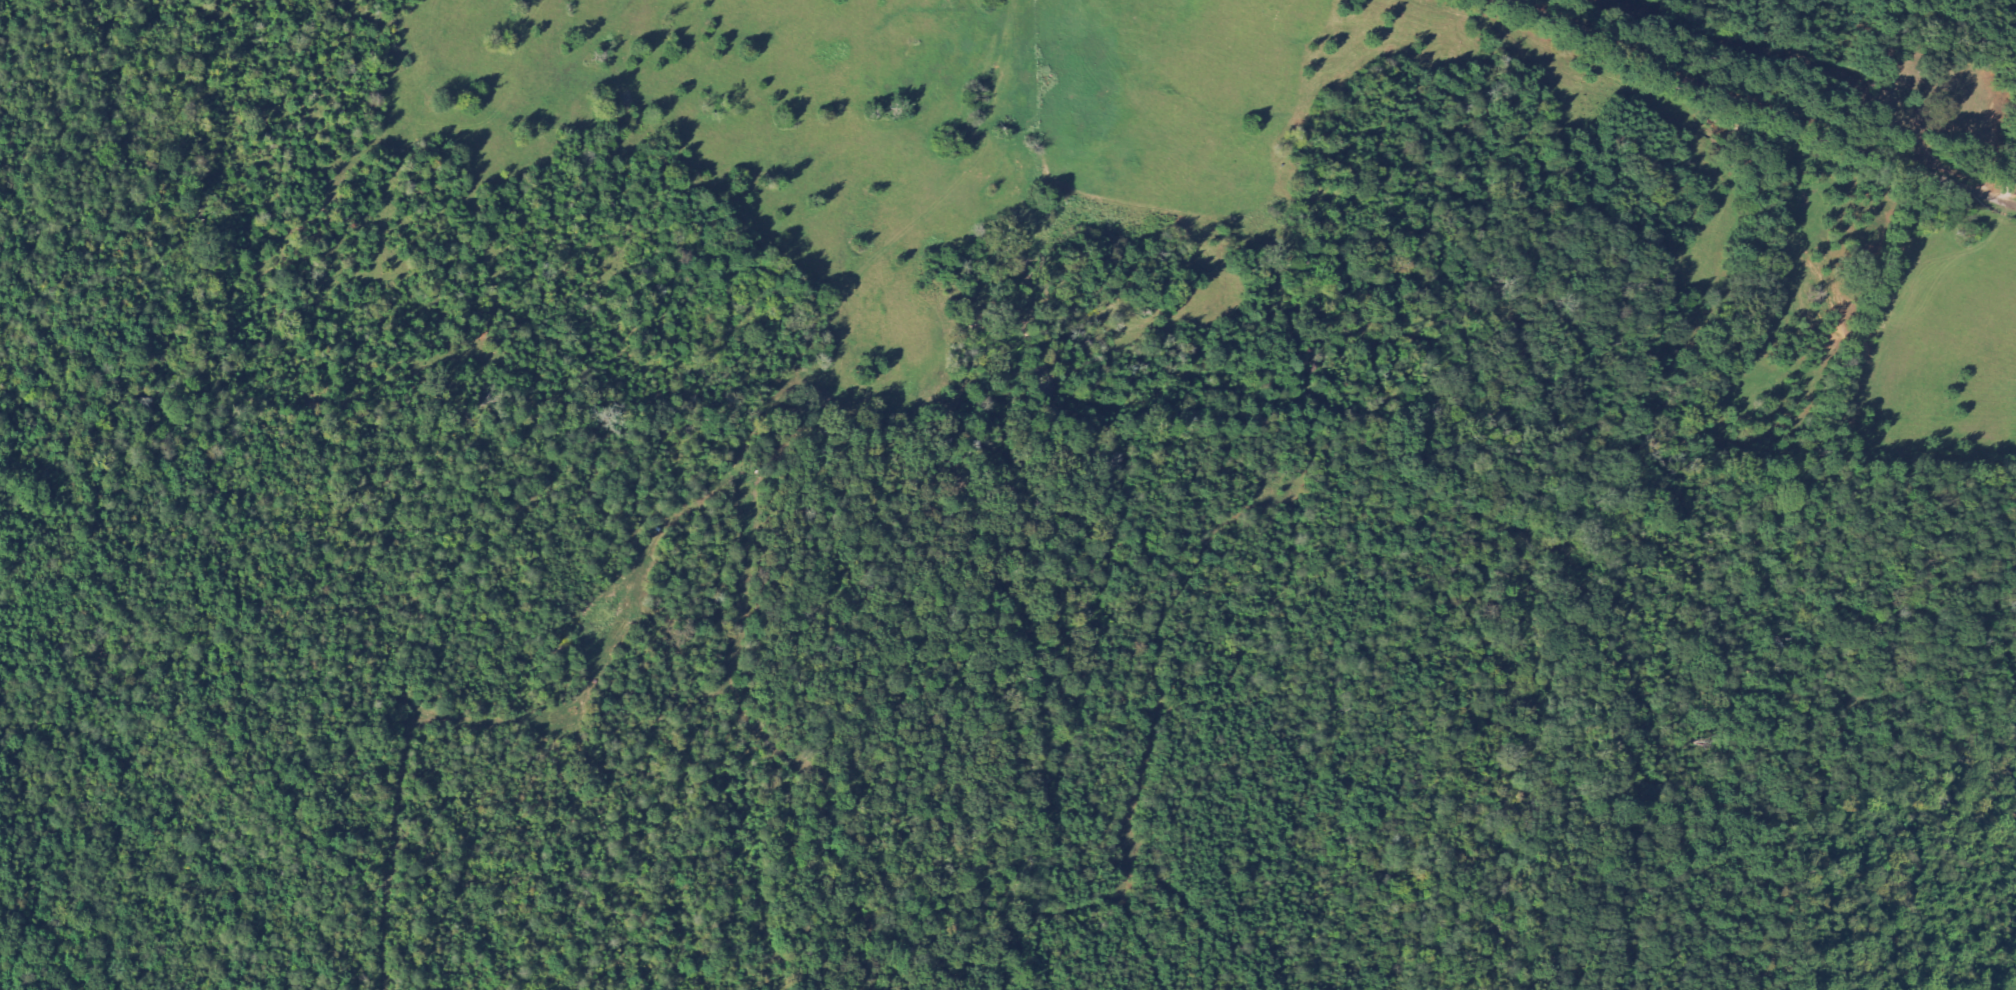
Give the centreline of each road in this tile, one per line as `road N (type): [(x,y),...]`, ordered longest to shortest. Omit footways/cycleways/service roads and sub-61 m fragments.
road 1 (residential): [(2015,234),(1409,0)]

